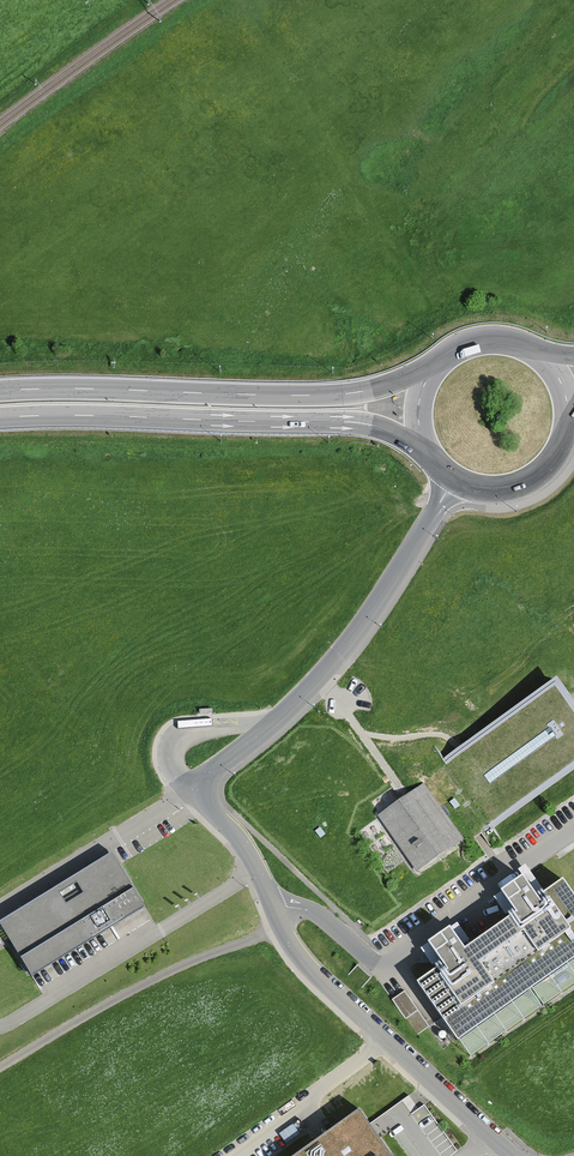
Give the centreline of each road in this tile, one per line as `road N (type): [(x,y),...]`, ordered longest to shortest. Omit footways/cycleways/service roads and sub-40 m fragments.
road 1 (unclassified): [(453,479),(390,584),(319,676),(192,788),(257,870),(298,956),(513,1155)]
road 2 (motorway): [(435,365),(347,394),(0,391)]
road 3 (motorway): [(0,418),(346,422),(394,432),(427,451)]
road 4 (primary): [(453,479),(489,490),(526,482),(554,458),(568,423)]

